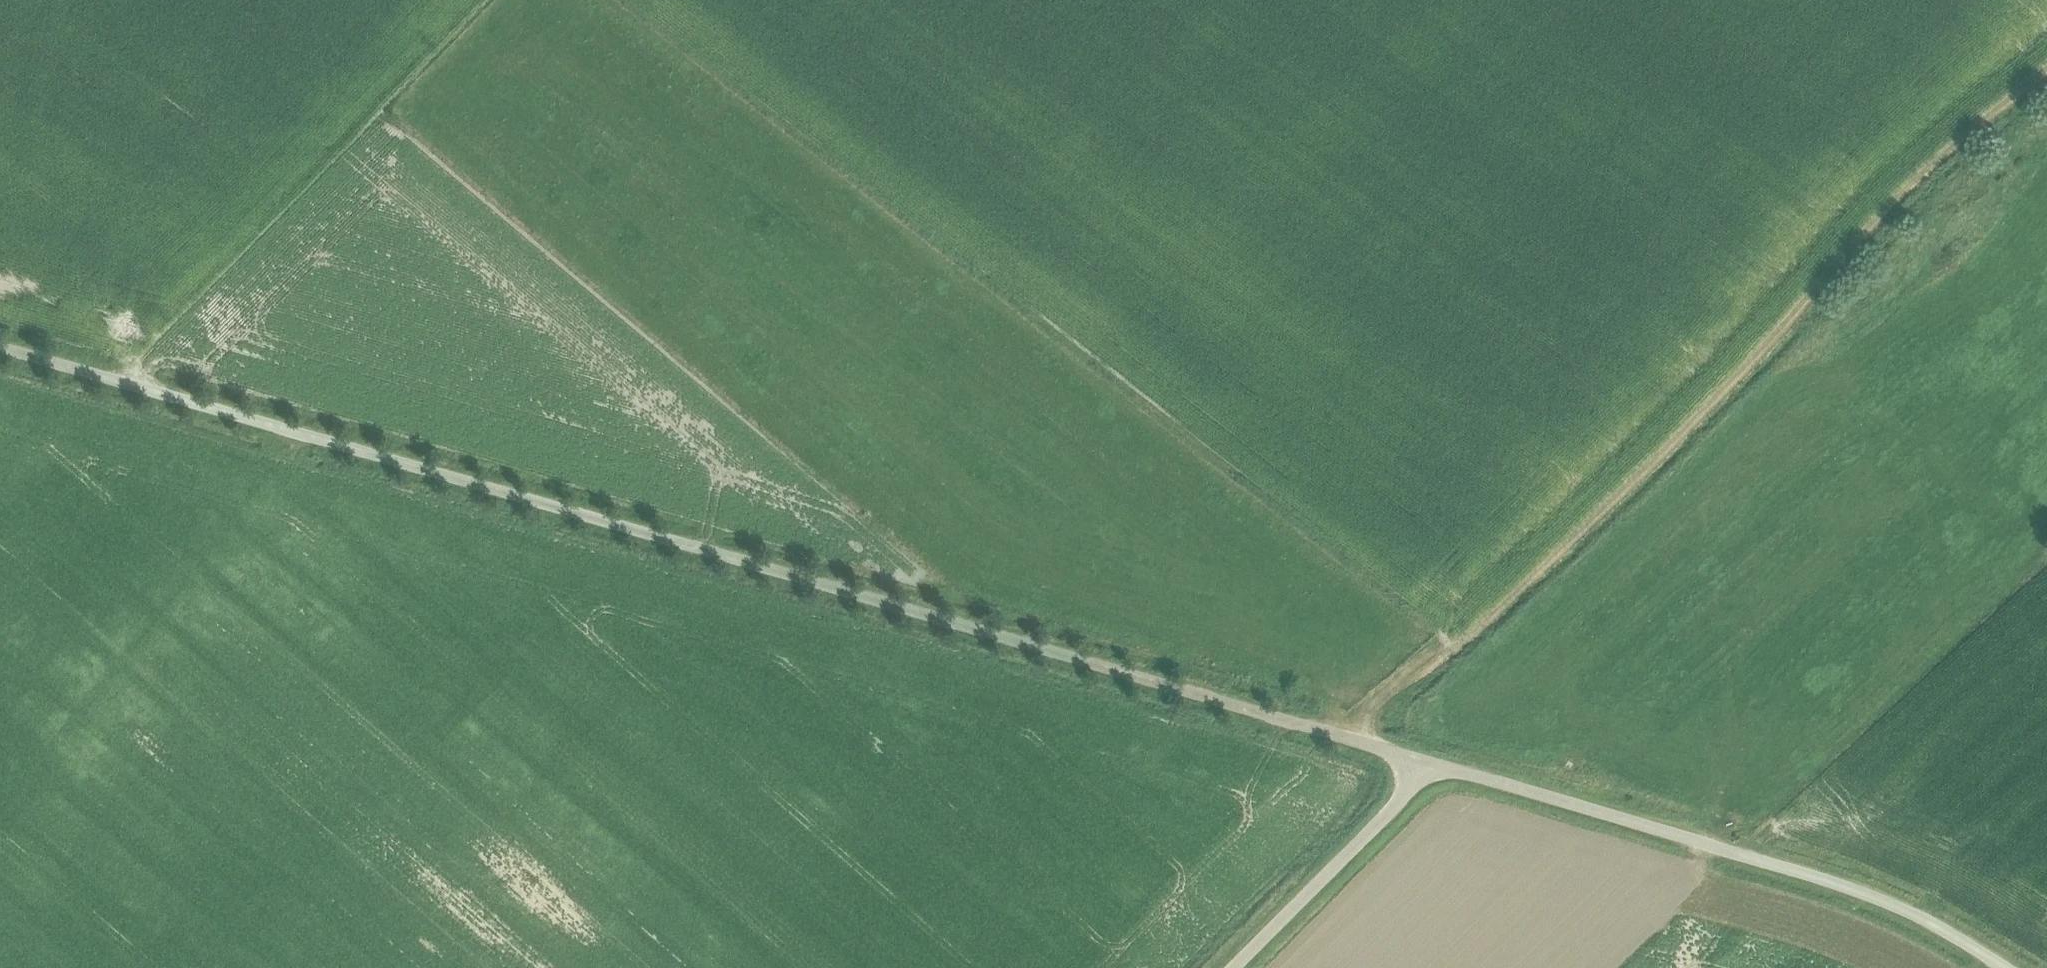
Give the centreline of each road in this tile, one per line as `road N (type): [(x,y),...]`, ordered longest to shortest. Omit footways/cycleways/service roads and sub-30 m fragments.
road 1 (unclassified): [(1423,762),(0,347)]
road 2 (unclassified): [(2008,967),(1927,920),(1826,877),(1423,762)]
road 3 (unclassified): [(1233,967),(1389,813),(1423,762)]

